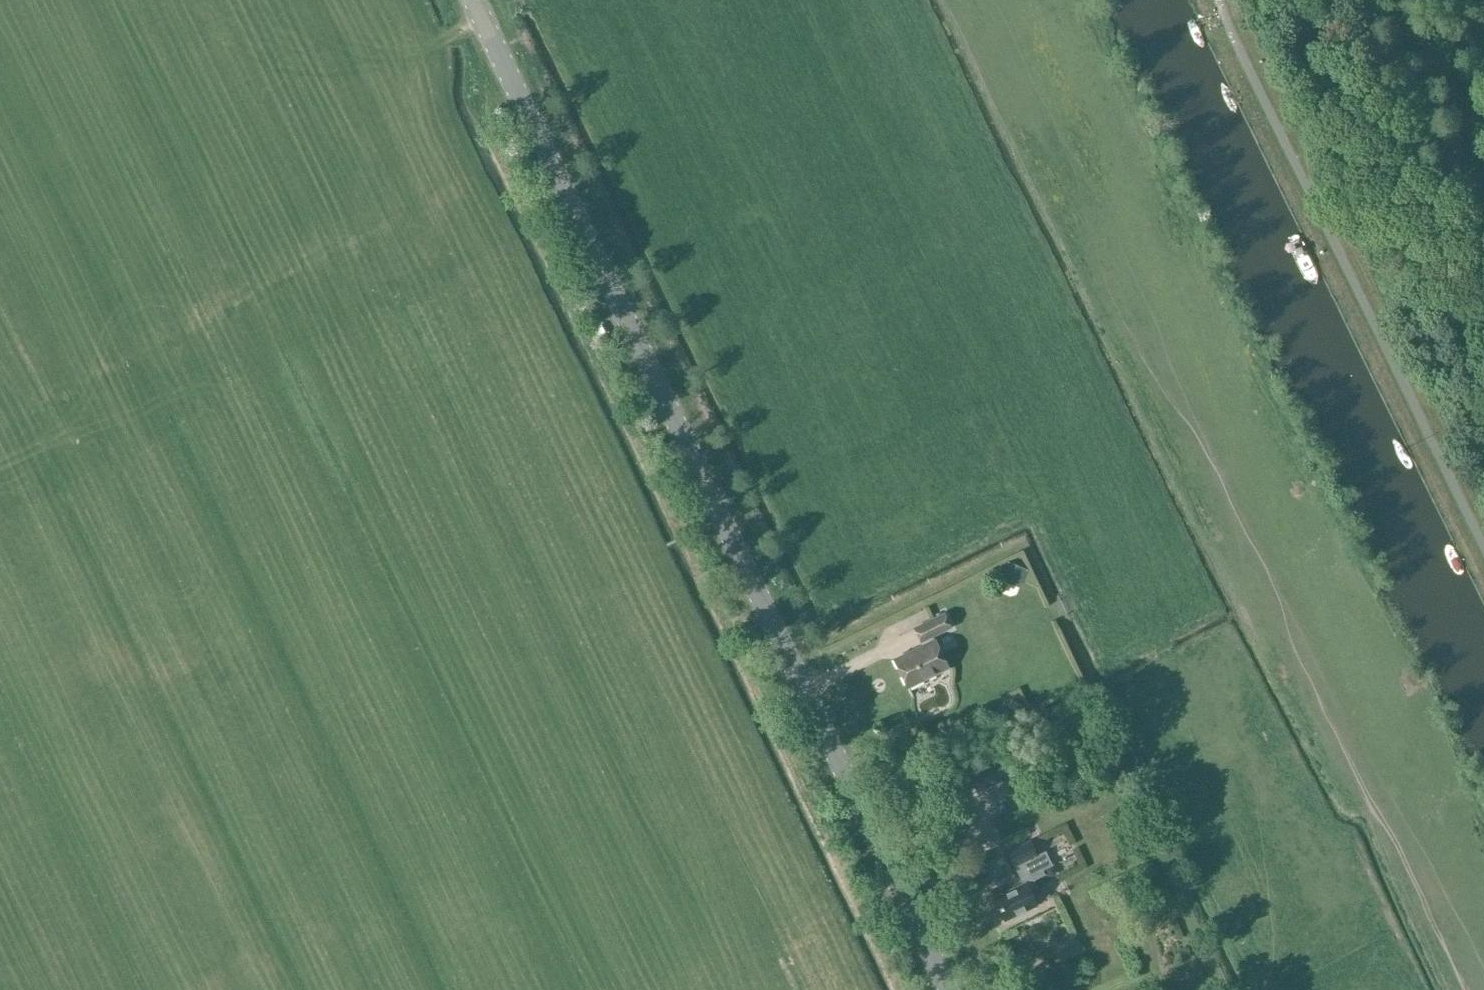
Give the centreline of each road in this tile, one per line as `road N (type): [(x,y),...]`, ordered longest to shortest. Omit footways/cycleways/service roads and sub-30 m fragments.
road 1 (tertiary): [(948,989),(471,0)]

